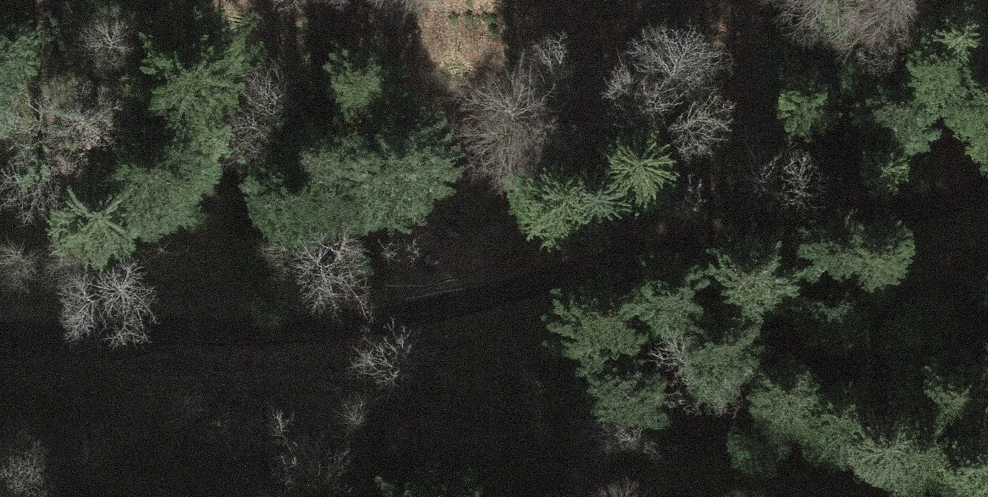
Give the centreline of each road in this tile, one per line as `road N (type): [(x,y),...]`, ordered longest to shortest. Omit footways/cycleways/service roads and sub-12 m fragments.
road 1 (track): [(0,357),(260,344),(987,186)]
road 2 (track): [(260,344),(520,449),(735,496)]

